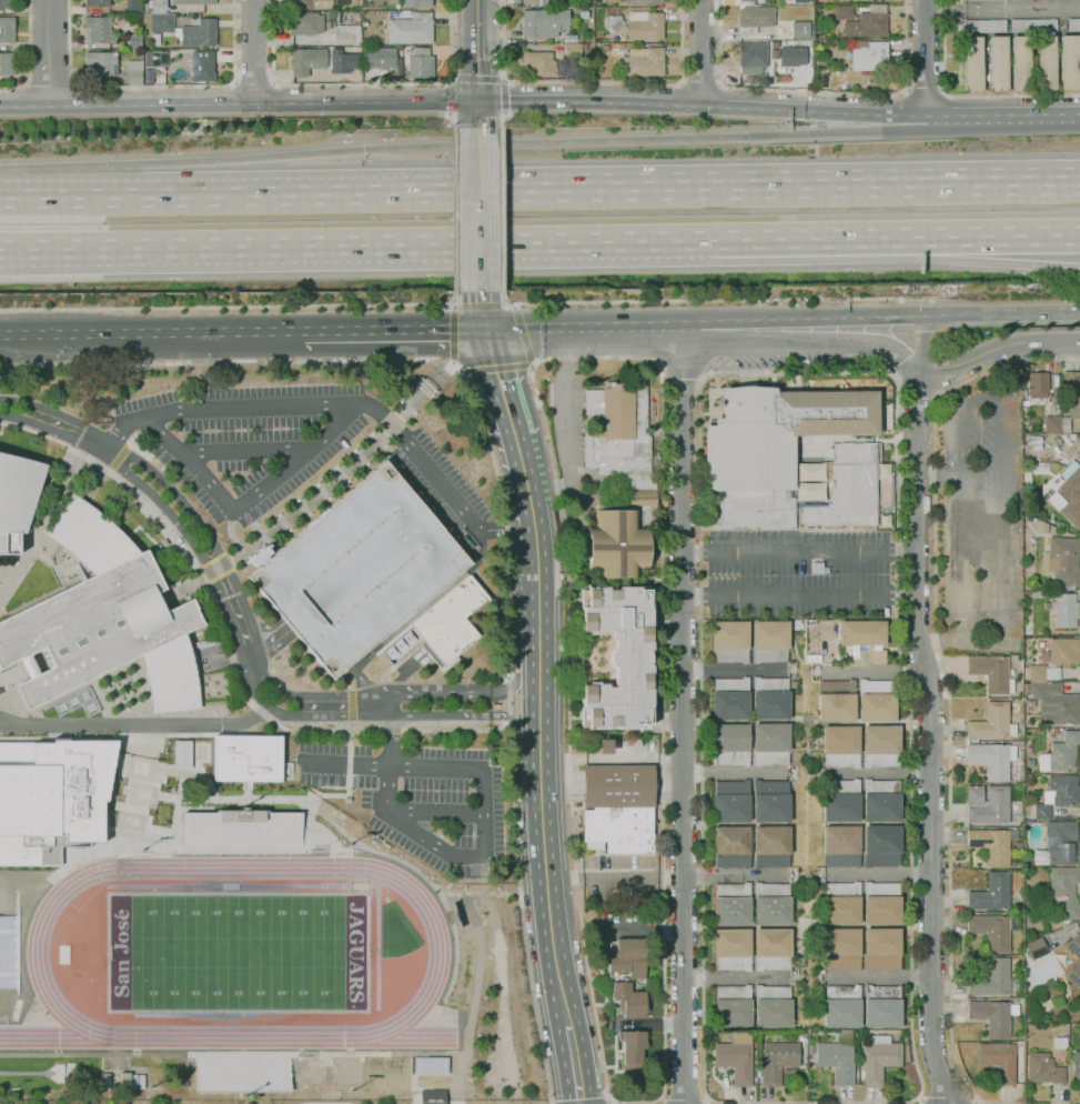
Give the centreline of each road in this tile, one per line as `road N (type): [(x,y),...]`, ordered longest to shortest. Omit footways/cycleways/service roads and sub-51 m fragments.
road 1 (motorway): [(1079,186),(100,197)]
road 2 (motorway): [(929,116),(851,134),(144,162),(100,197)]
road 3 (residential): [(680,329),(685,1103)]
road 4 (residential): [(917,370),(916,623),(930,704),(931,1046),(950,1103)]
road 5 (motorway): [(0,249),(709,240)]
road 6 (primary): [(929,116),(700,99),(476,103)]
road 7 (primary): [(476,103),(50,107)]
road 8 (secondary): [(567,1028),(543,851),(538,665)]
road 9 (primary): [(0,334),(302,334)]
road 10 (residential): [(680,329),(882,348),(917,370)]
road 11 (primary): [(680,329),(921,315)]
road 12 (secondary): [(538,618),(533,531),(507,414)]
road 13 (motorway): [(709,240),(906,237)]
road 14 (primary): [(486,334),(680,329)]
road 15 (primary): [(302,334),(486,334)]
road 16 (motorway): [(906,237),(931,258),(1079,267)]
road 17 (motorway): [(906,237),(1079,235)]
road 18 (residential): [(917,370),(960,364),(1006,344),(1079,341)]
road 19 (motorway): [(921,315),(1079,312)]
road 20 (primary): [(1079,116),(929,116)]

